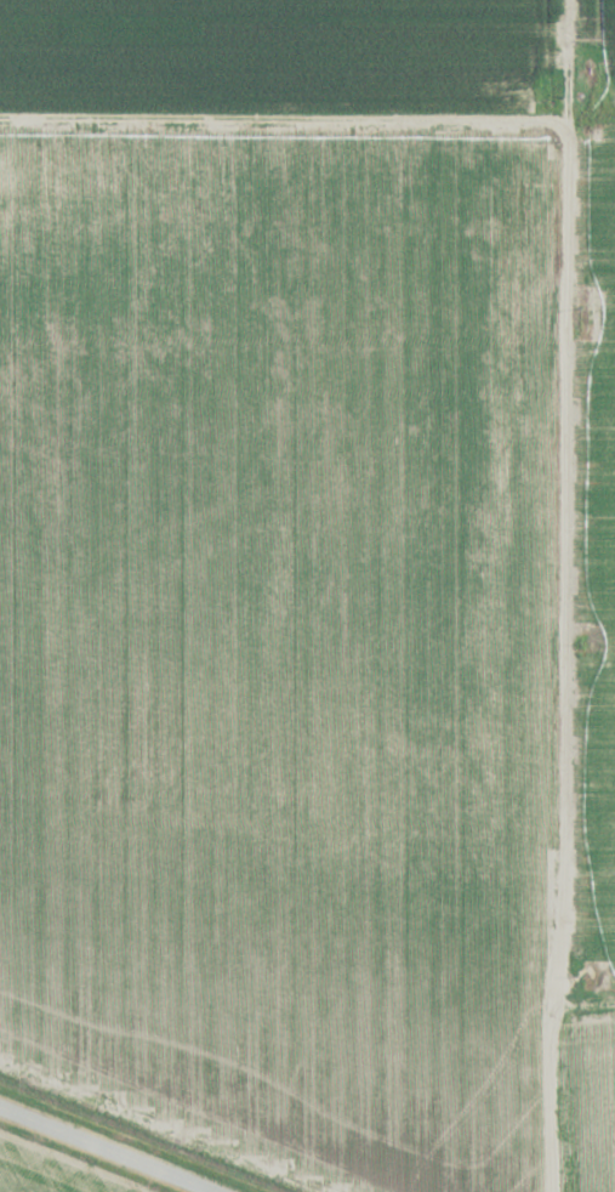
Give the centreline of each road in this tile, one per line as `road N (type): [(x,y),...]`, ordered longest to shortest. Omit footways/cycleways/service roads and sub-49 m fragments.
road 1 (track): [(546,1191),(560,914),(563,0)]
road 2 (track): [(564,103),(0,114)]
road 3 (tertiary): [(205,1191),(0,1110)]

